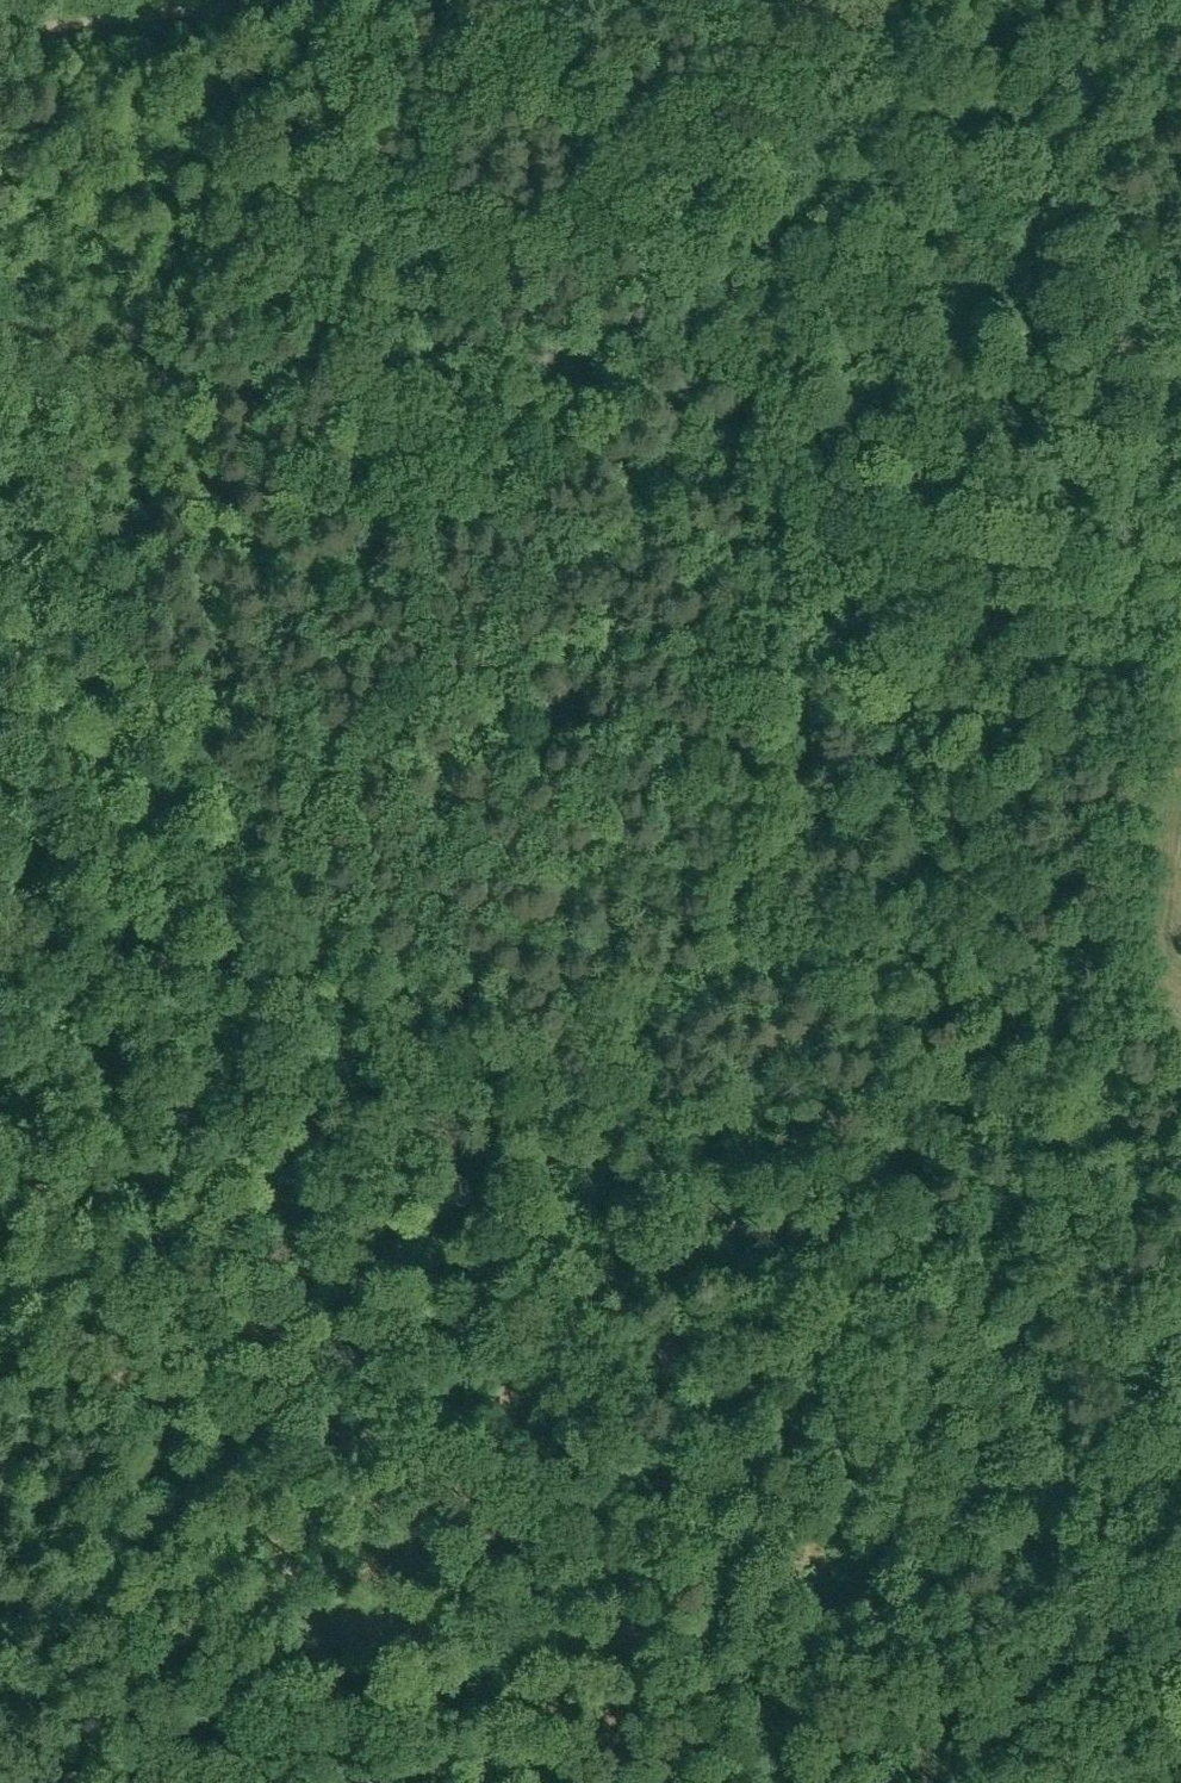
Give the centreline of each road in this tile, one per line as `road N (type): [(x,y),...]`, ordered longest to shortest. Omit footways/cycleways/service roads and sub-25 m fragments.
road 1 (track): [(0,813),(247,1459)]
road 2 (track): [(247,1459),(375,1782)]
road 3 (track): [(133,0),(0,16)]

